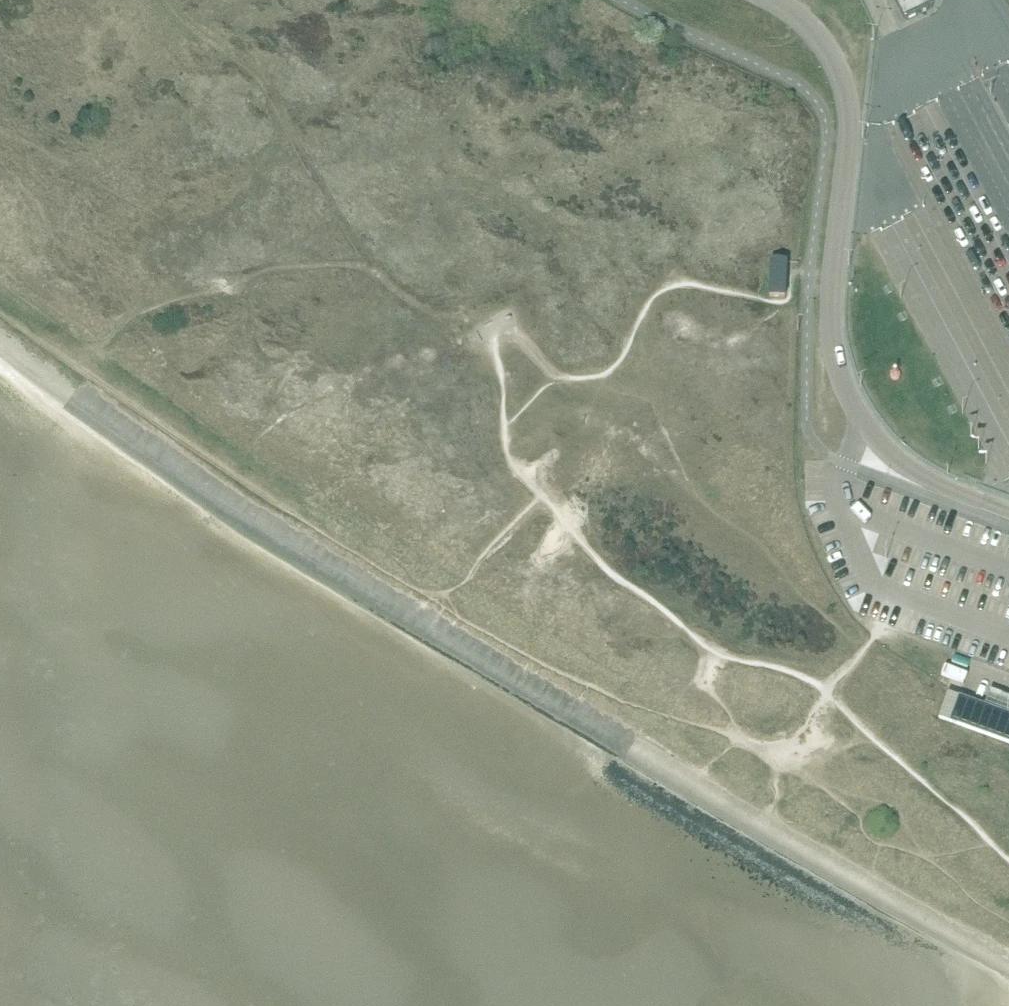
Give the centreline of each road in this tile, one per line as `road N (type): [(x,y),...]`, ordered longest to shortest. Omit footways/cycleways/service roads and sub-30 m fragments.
road 1 (unclassified): [(863,422),(831,328),(847,92),(819,37),(773,0)]

